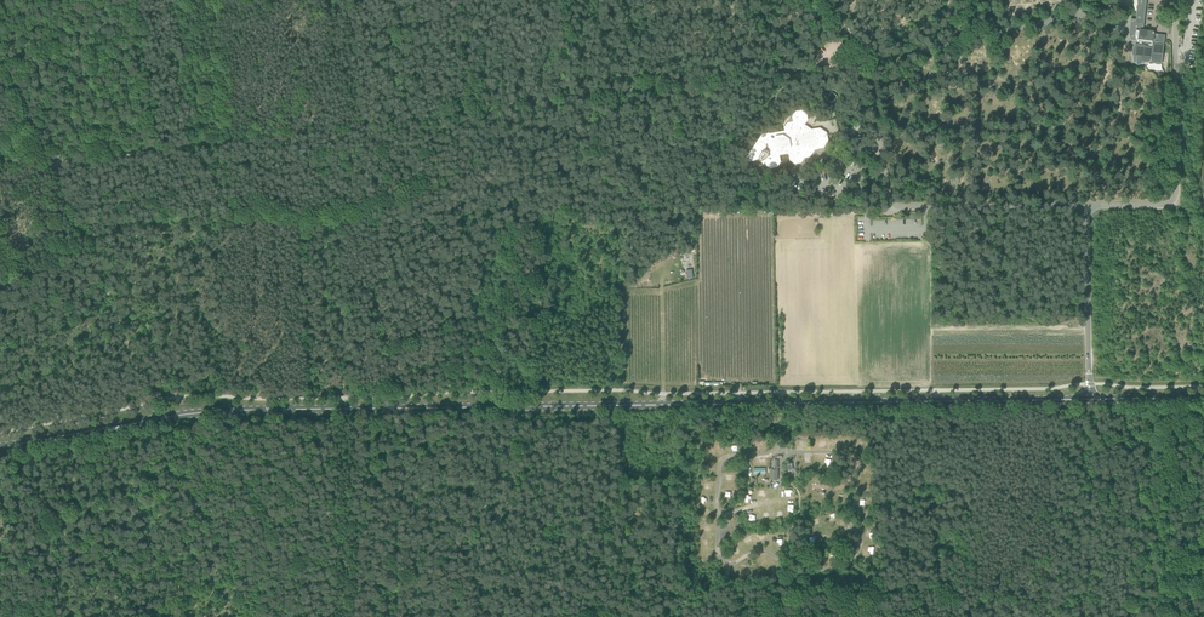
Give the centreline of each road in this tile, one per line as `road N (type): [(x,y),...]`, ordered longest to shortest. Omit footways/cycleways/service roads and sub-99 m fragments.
road 1 (primary): [(0,448),(237,410),(1086,399)]
road 2 (track): [(53,166),(866,63)]
road 3 (unclassified): [(1086,207),(896,208),(866,63)]
road 4 (unclassified): [(1086,207),(1164,204),(1177,195),(1180,0)]
road 5 (unclassified): [(1089,372),(1086,207)]
road 6 (track): [(50,616),(0,495)]

